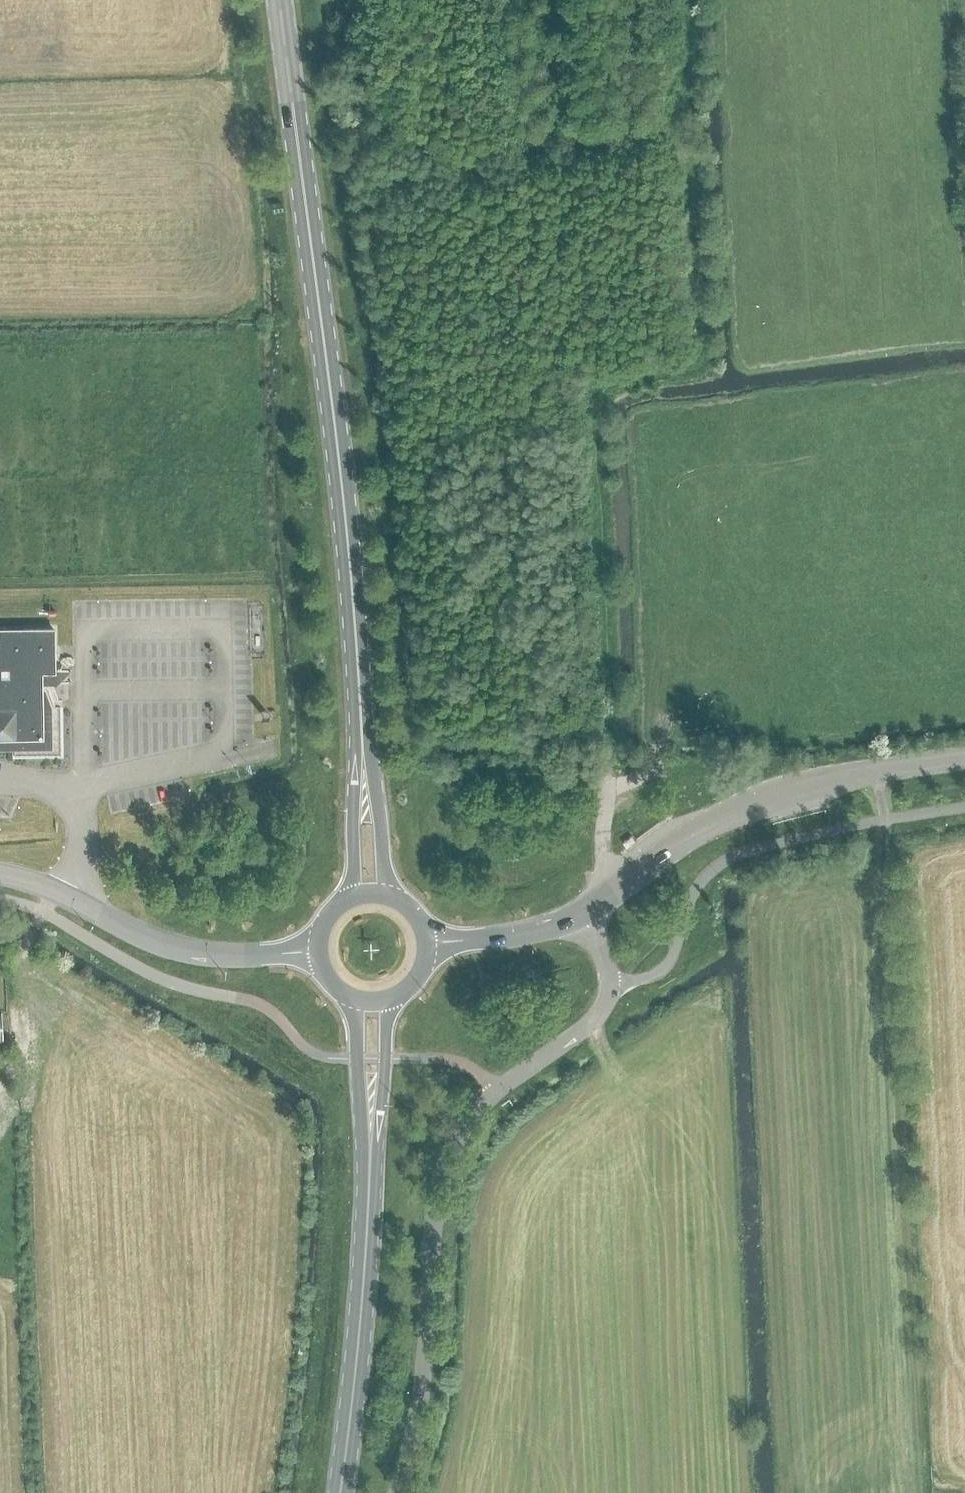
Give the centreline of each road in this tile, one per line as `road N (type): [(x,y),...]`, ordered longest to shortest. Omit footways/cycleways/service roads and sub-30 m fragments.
road 1 (primary): [(364,765),(342,489),(279,0)]
road 2 (unclassified): [(396,1492),(420,1399),(446,1168),(482,1106),(606,1005),(610,976),(582,913)]
road 3 (tertiary): [(582,913),(754,799),(814,779),(964,758)]
road 4 (primary): [(340,1492),(360,1324),(370,1127)]
road 5 (tertiary): [(317,951),(214,957),(174,950),(69,898),(0,876)]
road 6 (tertiary): [(429,945),(528,932),(582,913)]
road 7 (primary): [(388,895),(381,821),(364,765)]
road 8 (primary): [(364,765),(352,823),(352,896)]
road 9 (primary): [(370,1127),(380,1105),(392,999)]
road 10 (primary): [(355,1000),(361,1106),(370,1127)]

